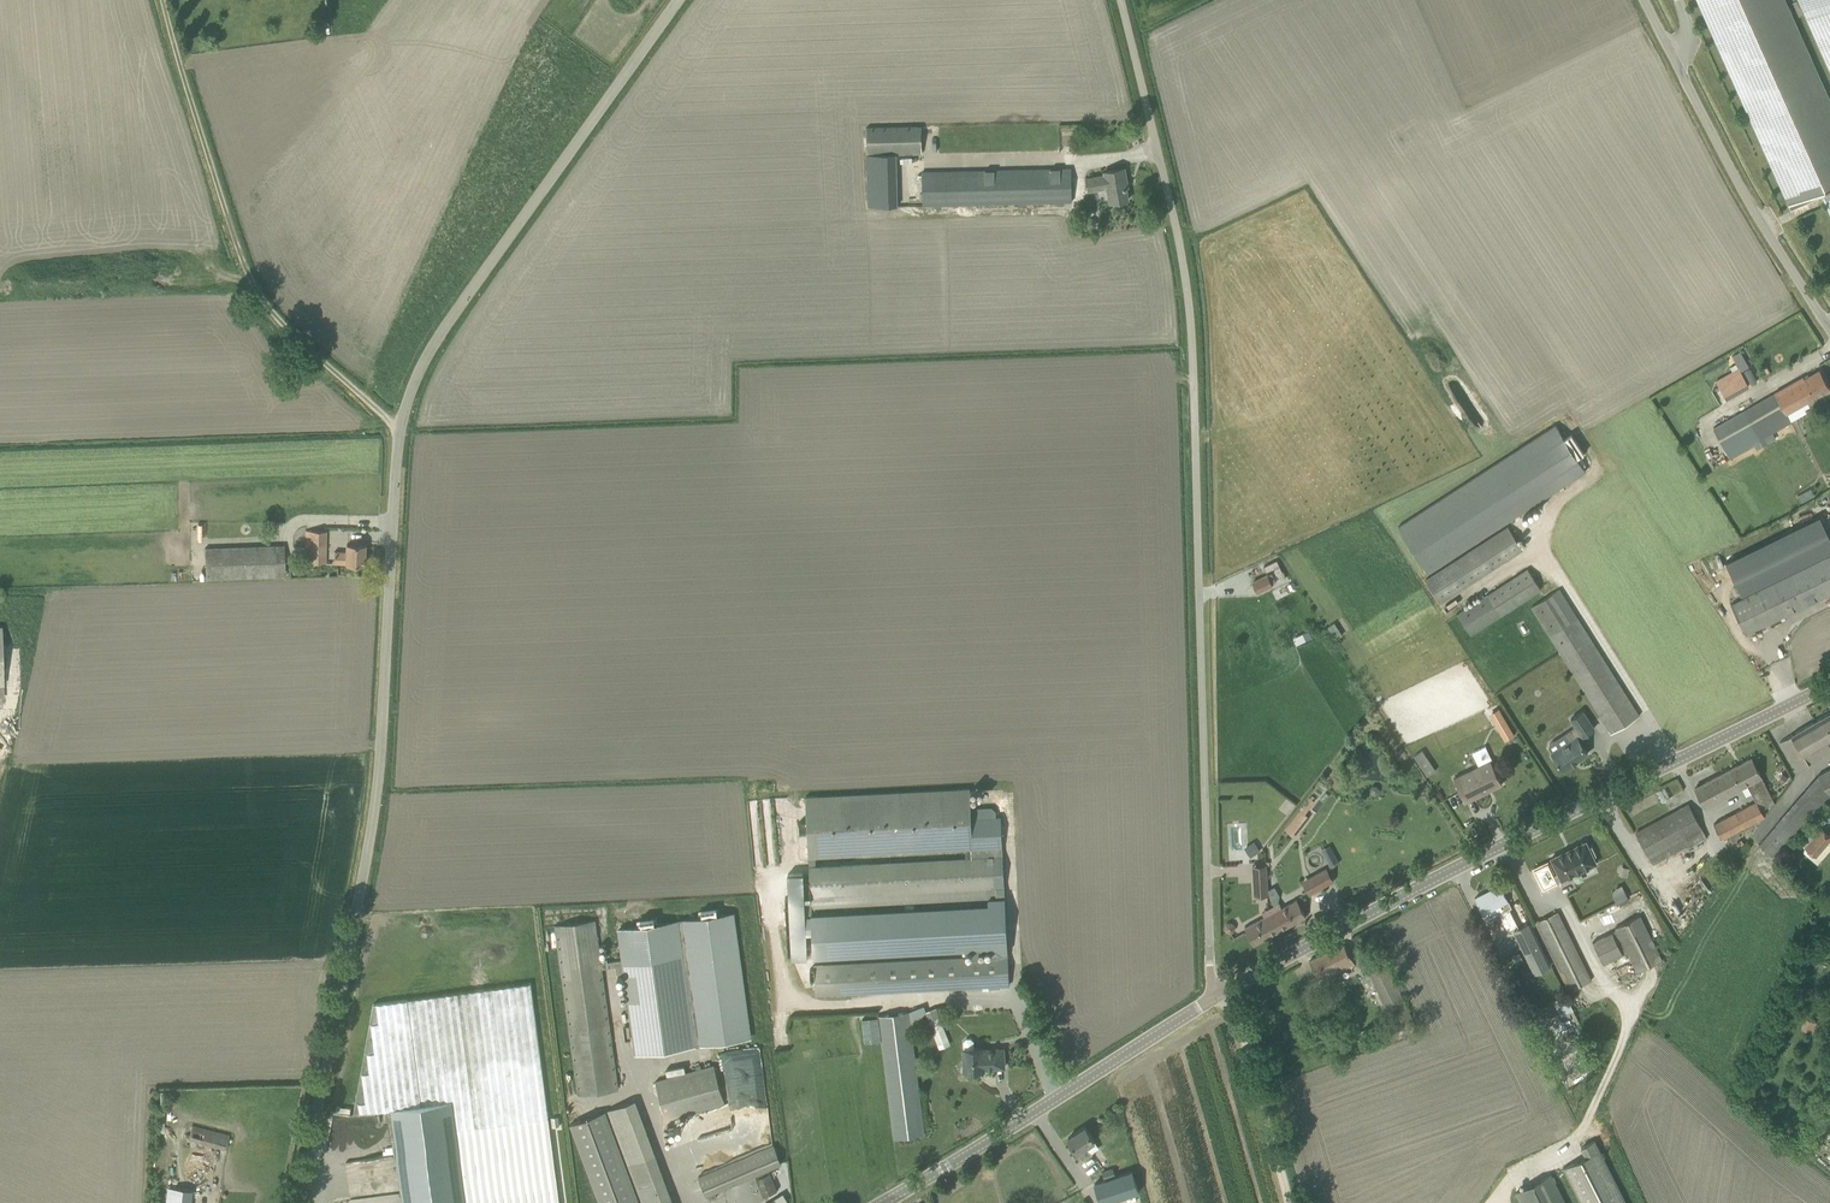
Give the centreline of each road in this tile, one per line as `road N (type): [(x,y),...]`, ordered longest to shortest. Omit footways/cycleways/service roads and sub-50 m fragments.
road 1 (unclassified): [(295,1202),(365,827),(401,420),(414,383),(682,0)]
road 2 (unclassified): [(1213,998),(1191,312),(1120,0)]
road 3 (tertiary): [(1213,998),(1397,897),(1829,685)]
road 4 (track): [(400,431),(272,315),(242,267),(163,0)]
road 5 (tertiary): [(884,1202),(1213,998)]
road 6 (unclassified): [(1829,328),(1698,116),(1639,0)]
road 7 (track): [(1632,1009),(1584,1130),(1486,1202)]
road 8 (track): [(1229,989),(1293,1202)]

